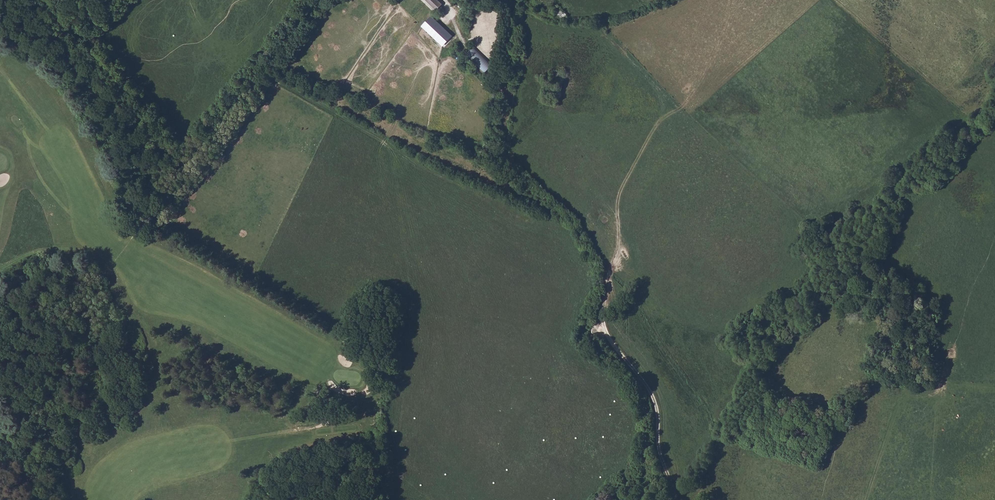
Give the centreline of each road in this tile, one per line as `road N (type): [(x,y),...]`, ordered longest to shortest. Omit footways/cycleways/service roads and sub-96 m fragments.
road 1 (track): [(676,499),(653,397),(604,329),(611,265),(598,237)]
road 2 (track): [(185,169),(47,0)]
road 3 (track): [(320,0),(185,169)]

